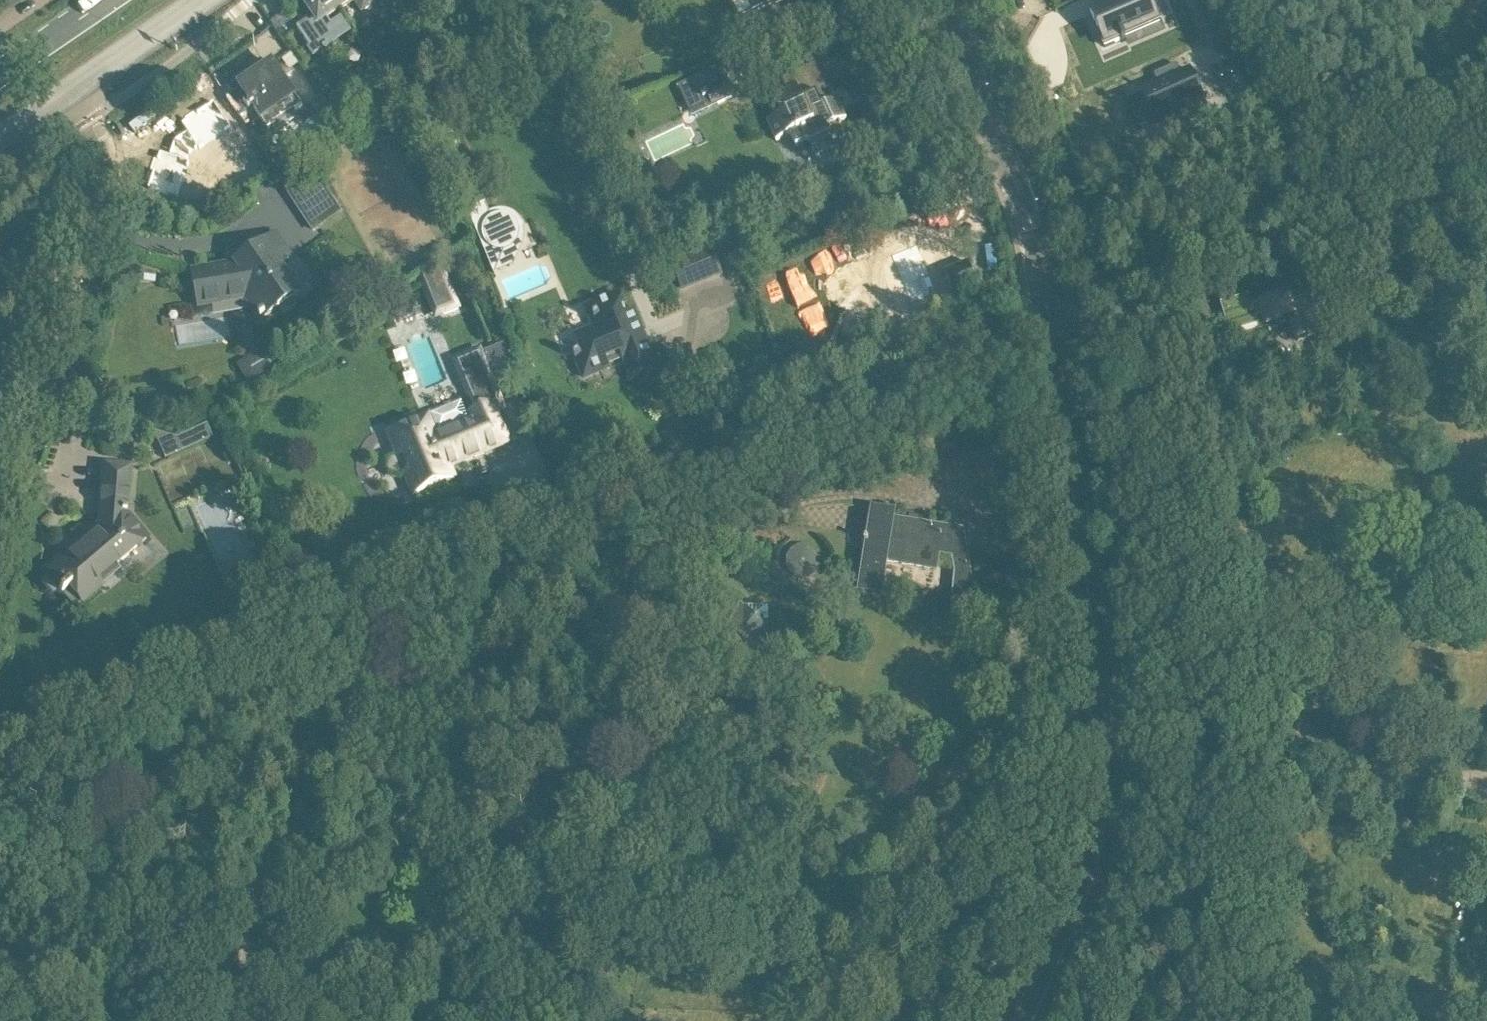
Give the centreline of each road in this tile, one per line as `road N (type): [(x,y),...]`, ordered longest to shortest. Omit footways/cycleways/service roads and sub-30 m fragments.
road 1 (unclassified): [(0,776),(1051,327)]
road 2 (secondary): [(1032,1020),(1089,889),(1109,779),(1051,327)]
road 3 (residential): [(1486,131),(1337,191),(1051,327)]
road 4 (unclassified): [(0,503),(105,163),(70,89)]
road 5 (secondary): [(1051,327),(1031,221),(950,31)]
road 6 (primary): [(70,89),(200,0)]
road 7 (primary): [(111,0),(0,74)]

